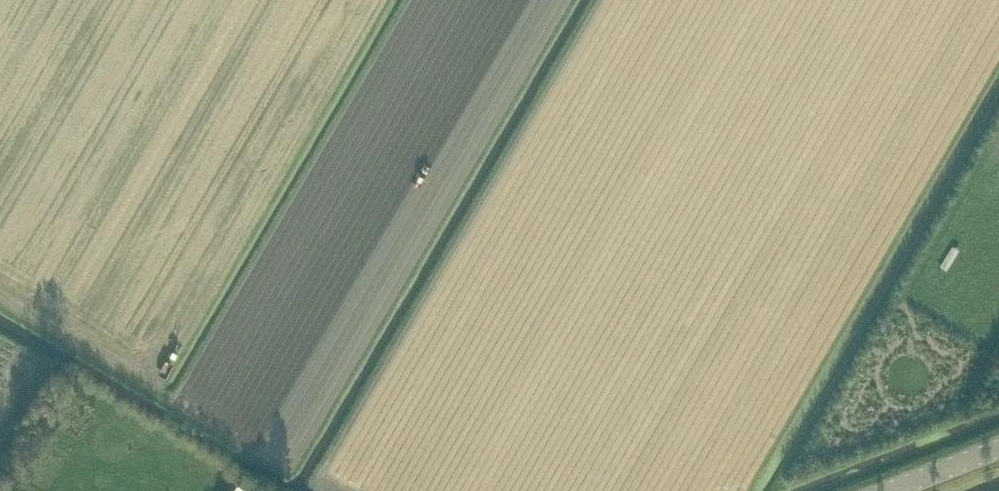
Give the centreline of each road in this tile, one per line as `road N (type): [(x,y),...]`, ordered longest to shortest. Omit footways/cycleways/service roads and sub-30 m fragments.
road 1 (unclassified): [(878,490),(998,444)]

